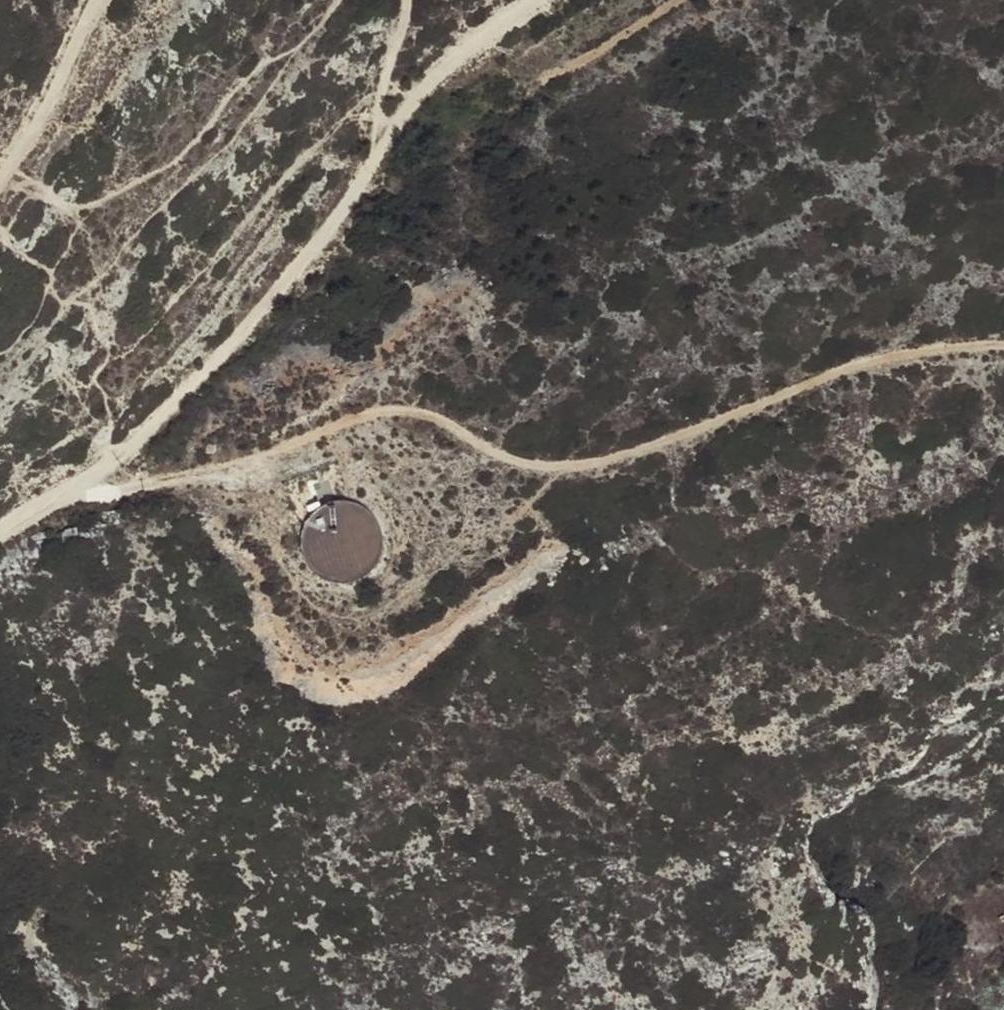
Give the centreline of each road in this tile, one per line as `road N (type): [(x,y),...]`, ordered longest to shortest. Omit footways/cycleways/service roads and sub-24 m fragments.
road 1 (track): [(80,479),(202,475),(389,409),(569,458),(874,353),(1003,346)]
road 2 (track): [(526,0),(413,100),(225,352),(0,538)]
road 3 (track): [(0,178),(98,0)]

